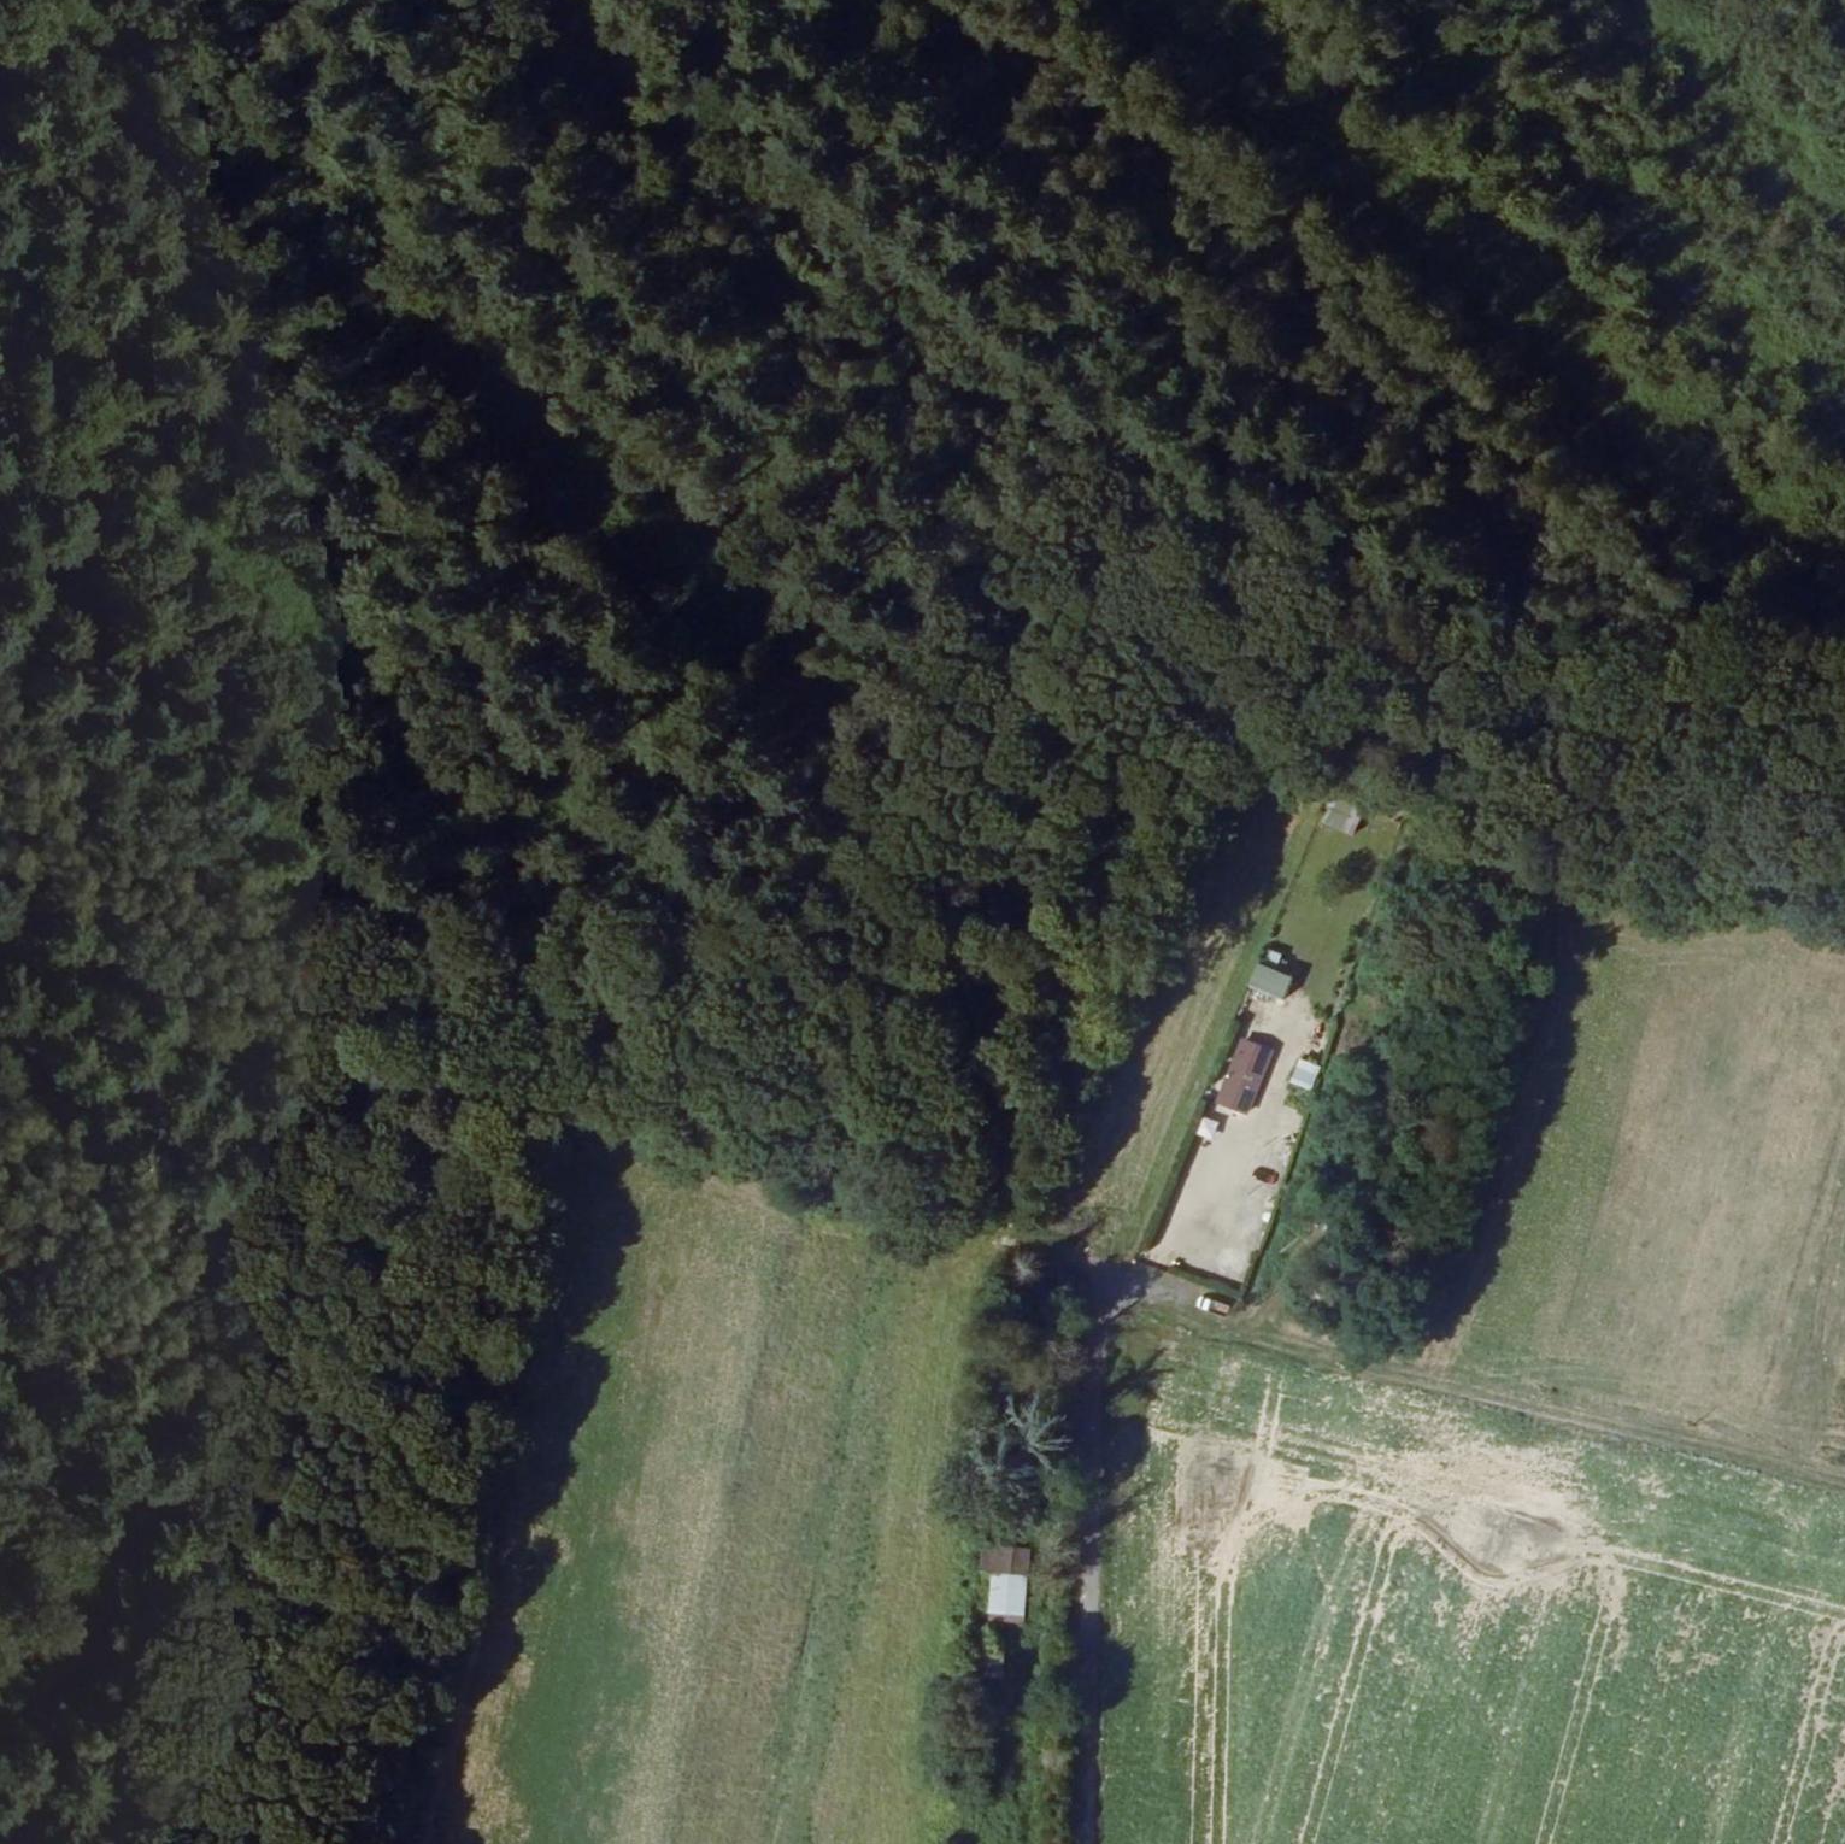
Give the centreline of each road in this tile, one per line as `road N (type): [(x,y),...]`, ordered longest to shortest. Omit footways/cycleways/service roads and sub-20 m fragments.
road 1 (track): [(1844,1473),(1169,1315),(1112,1338),(1095,1843)]

